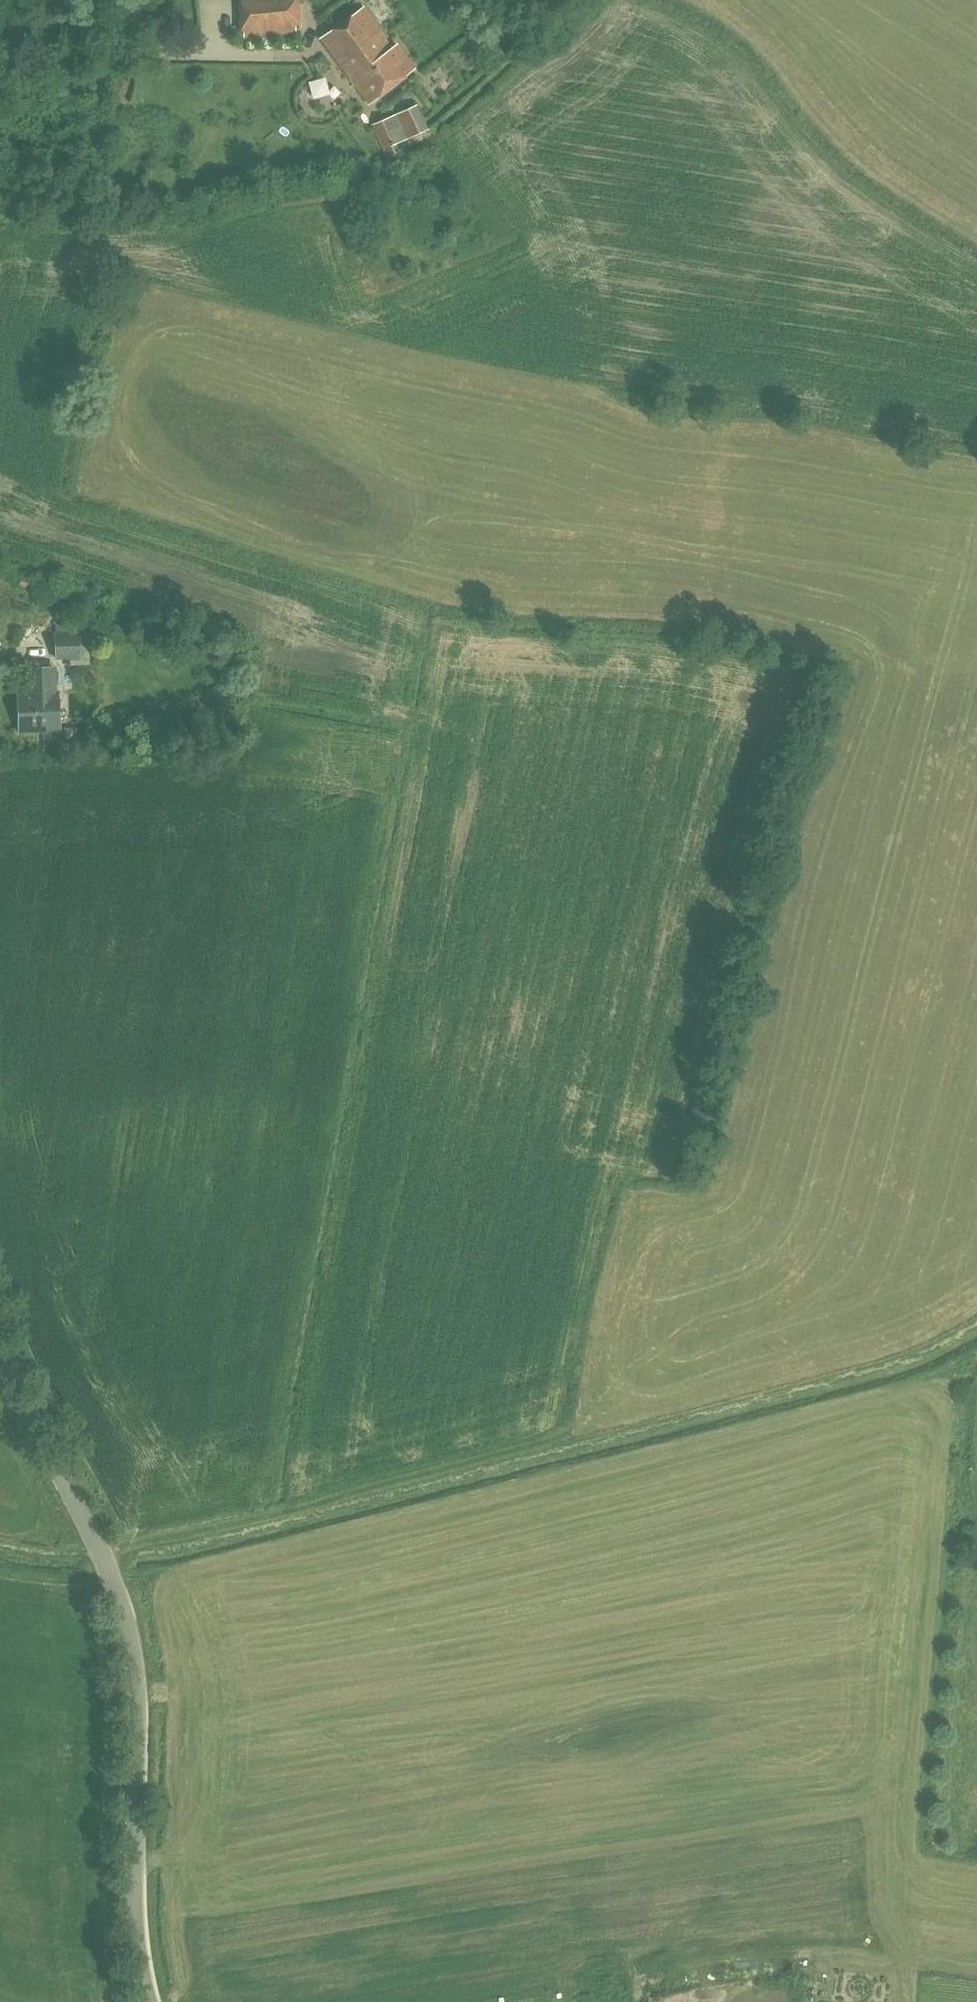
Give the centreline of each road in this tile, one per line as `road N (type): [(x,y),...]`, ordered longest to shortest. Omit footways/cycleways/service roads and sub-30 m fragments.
road 1 (track): [(101,1553),(299,1513),(866,1373),(976,1326)]
road 2 (unclassified): [(151,2001),(137,1945),(143,1702),(136,1642),(0,1343)]

